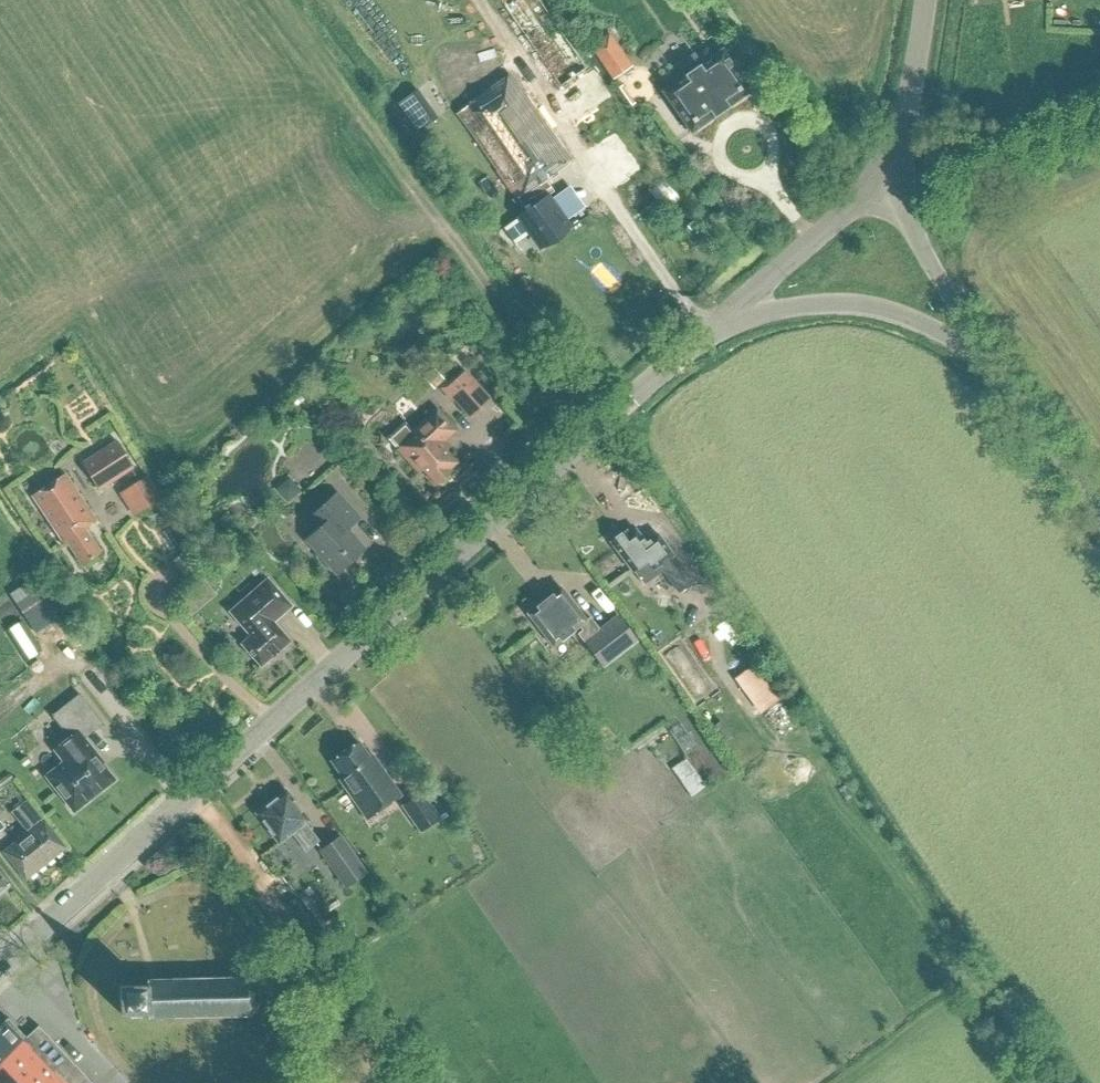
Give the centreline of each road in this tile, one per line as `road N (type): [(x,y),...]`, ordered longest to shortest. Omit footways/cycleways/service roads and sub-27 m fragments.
road 1 (tertiary): [(0,967),(716,324)]
road 2 (track): [(191,792),(347,1021),(377,1082)]
road 3 (tertiary): [(716,324),(799,304),(859,304),(914,319),(990,359)]
road 4 (unclassified): [(716,324),(886,170)]
road 5 (unclassified): [(990,359),(930,264),(886,170)]
road 6 (track): [(271,720),(159,605),(166,564)]
road 7 (tertiary): [(1099,510),(990,359)]
road 8 (unclassified): [(886,170),(905,119),(926,0)]

